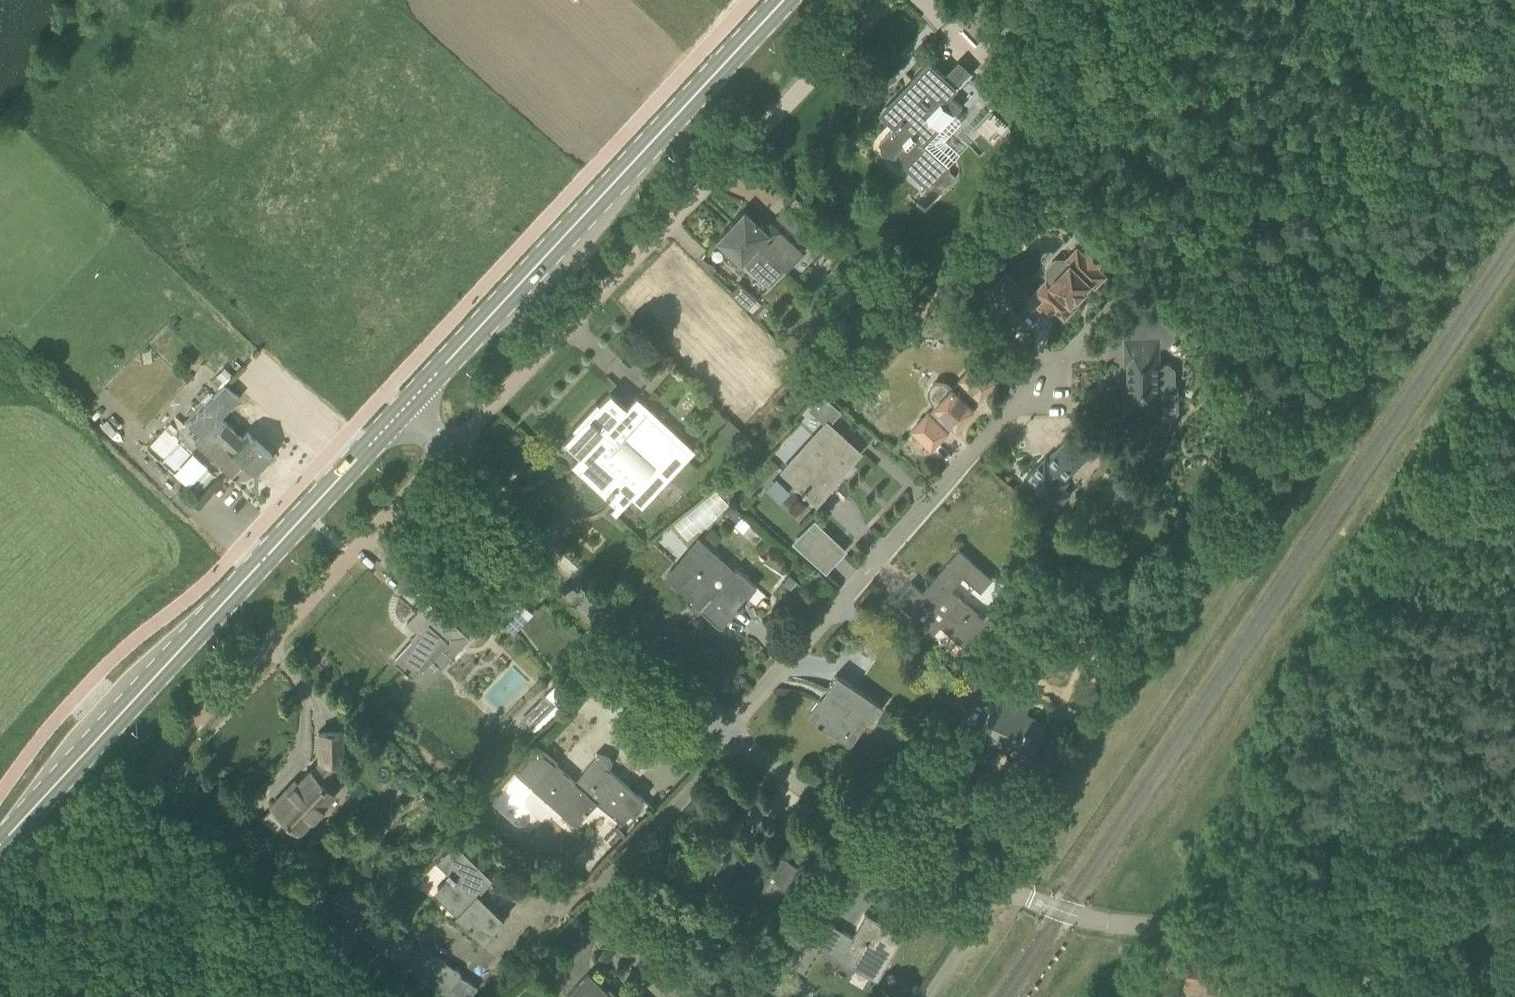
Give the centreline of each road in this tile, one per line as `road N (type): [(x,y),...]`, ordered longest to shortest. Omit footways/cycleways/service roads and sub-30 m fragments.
road 1 (residential): [(448,455),(907,0)]
road 2 (secondary): [(0,844),(403,409)]
road 3 (secondary): [(403,409),(786,0)]
road 4 (residential): [(727,731),(1040,383)]
road 5 (unclassified): [(1389,996),(1266,939),(1091,920),(1002,886)]
road 6 (residential): [(183,745),(448,455)]
road 7 (residential): [(727,731),(448,455)]
road 8 (residential): [(1002,886),(847,813),(727,731)]
road 9 (track): [(612,863),(727,731)]
road 10 (track): [(1404,996),(1428,970),(1514,916)]
road 11 (unclassified): [(1002,886),(926,996)]

